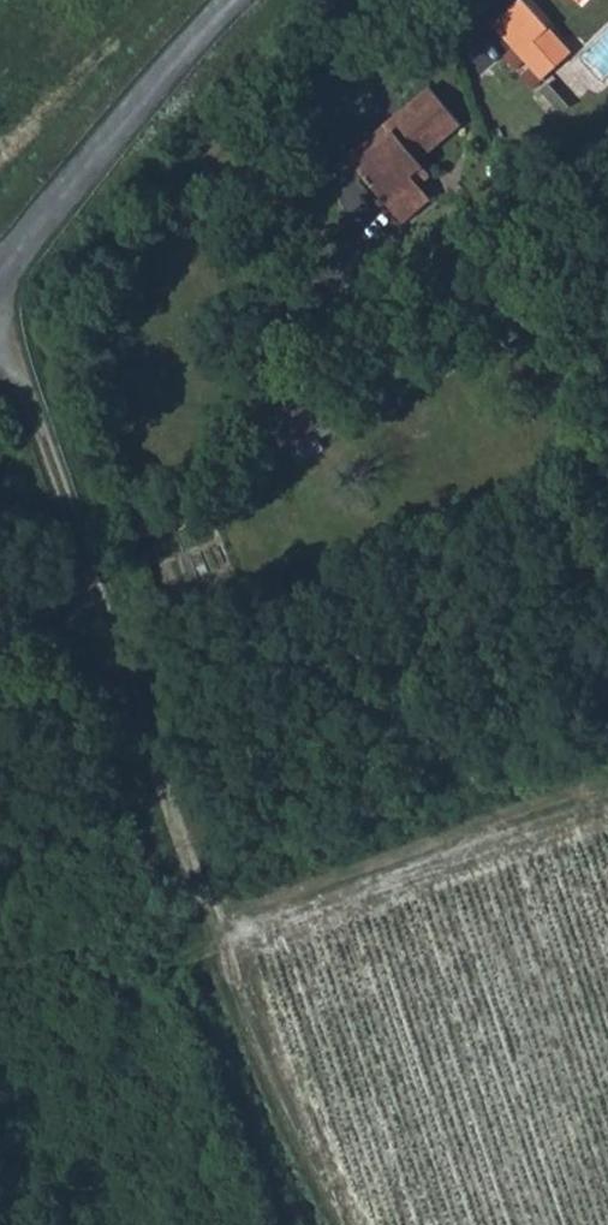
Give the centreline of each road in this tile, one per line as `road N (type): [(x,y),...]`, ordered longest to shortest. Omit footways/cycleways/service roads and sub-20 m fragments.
road 1 (track): [(0,360),(145,740),(179,861),(218,910),(300,910)]
road 2 (unclassified): [(0,266),(234,0)]

